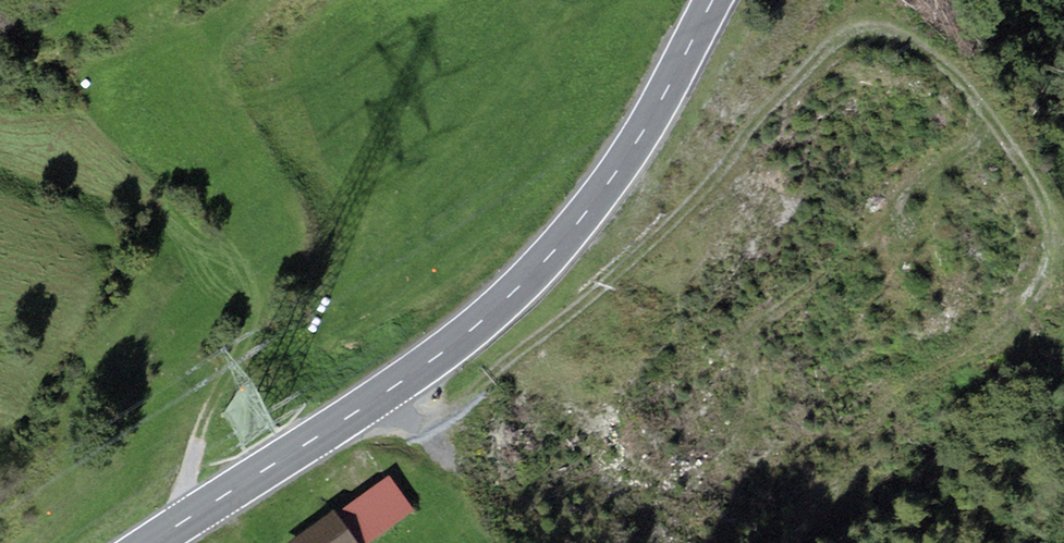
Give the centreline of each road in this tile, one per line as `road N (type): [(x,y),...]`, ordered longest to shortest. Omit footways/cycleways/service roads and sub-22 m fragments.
road 1 (track): [(392,389),(420,413),(458,405),(672,230),(811,68),(883,25),(910,24),(934,36),(1063,217)]
road 2 (primary): [(715,0),(630,155),(589,211),(493,312),(392,389),(154,542)]

